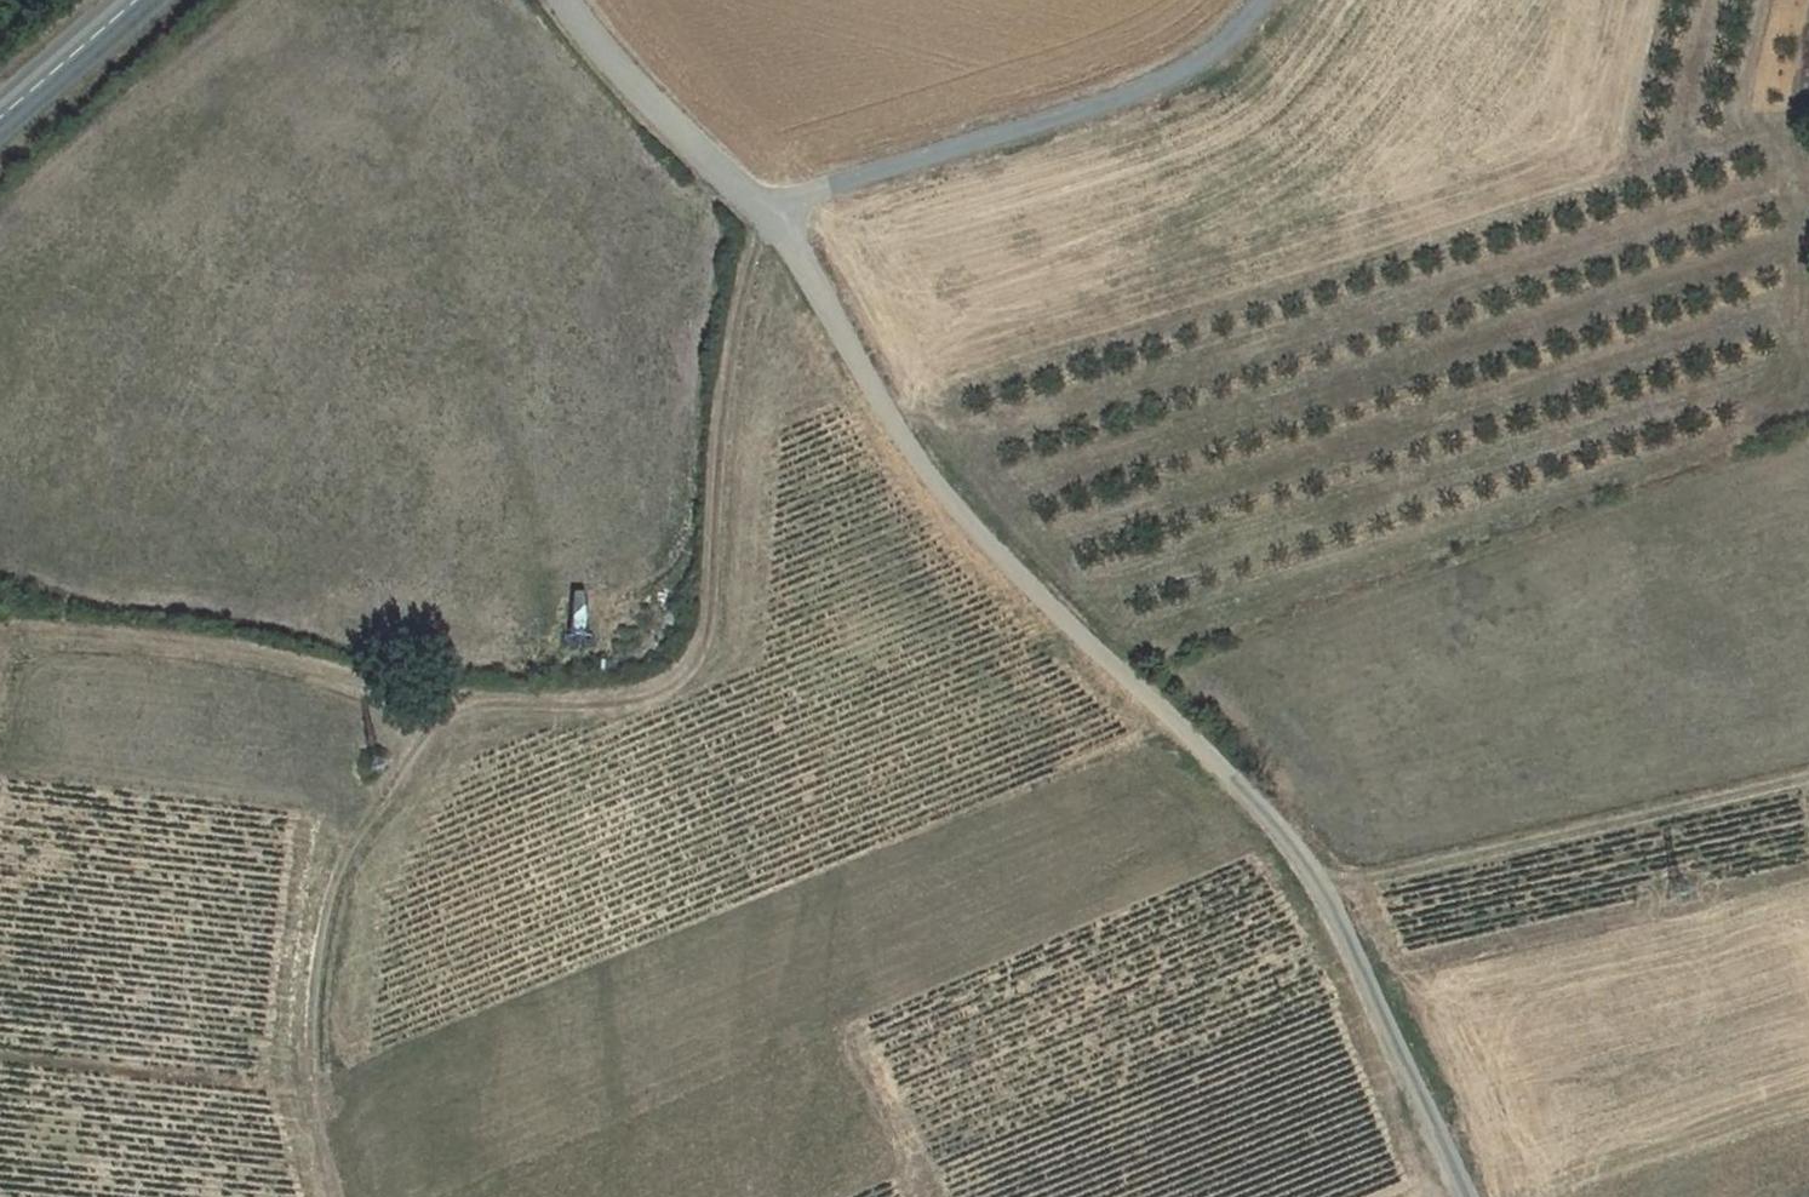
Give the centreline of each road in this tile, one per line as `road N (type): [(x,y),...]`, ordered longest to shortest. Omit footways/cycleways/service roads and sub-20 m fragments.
road 1 (unclassified): [(770,210),(895,429),(972,525),(1171,719),(1329,895),(1469,1196)]
road 2 (unclassified): [(0,658),(25,638),(87,631),(450,698),(548,701),(652,688),(702,658),(713,582),(716,452),(770,210)]
road 3 (unclassified): [(1257,0),(1197,63),(1086,109),(770,210)]
road 4 (unclassified): [(770,210),(649,98),(568,0)]
road 5 (tertiary): [(0,117),(136,0)]

